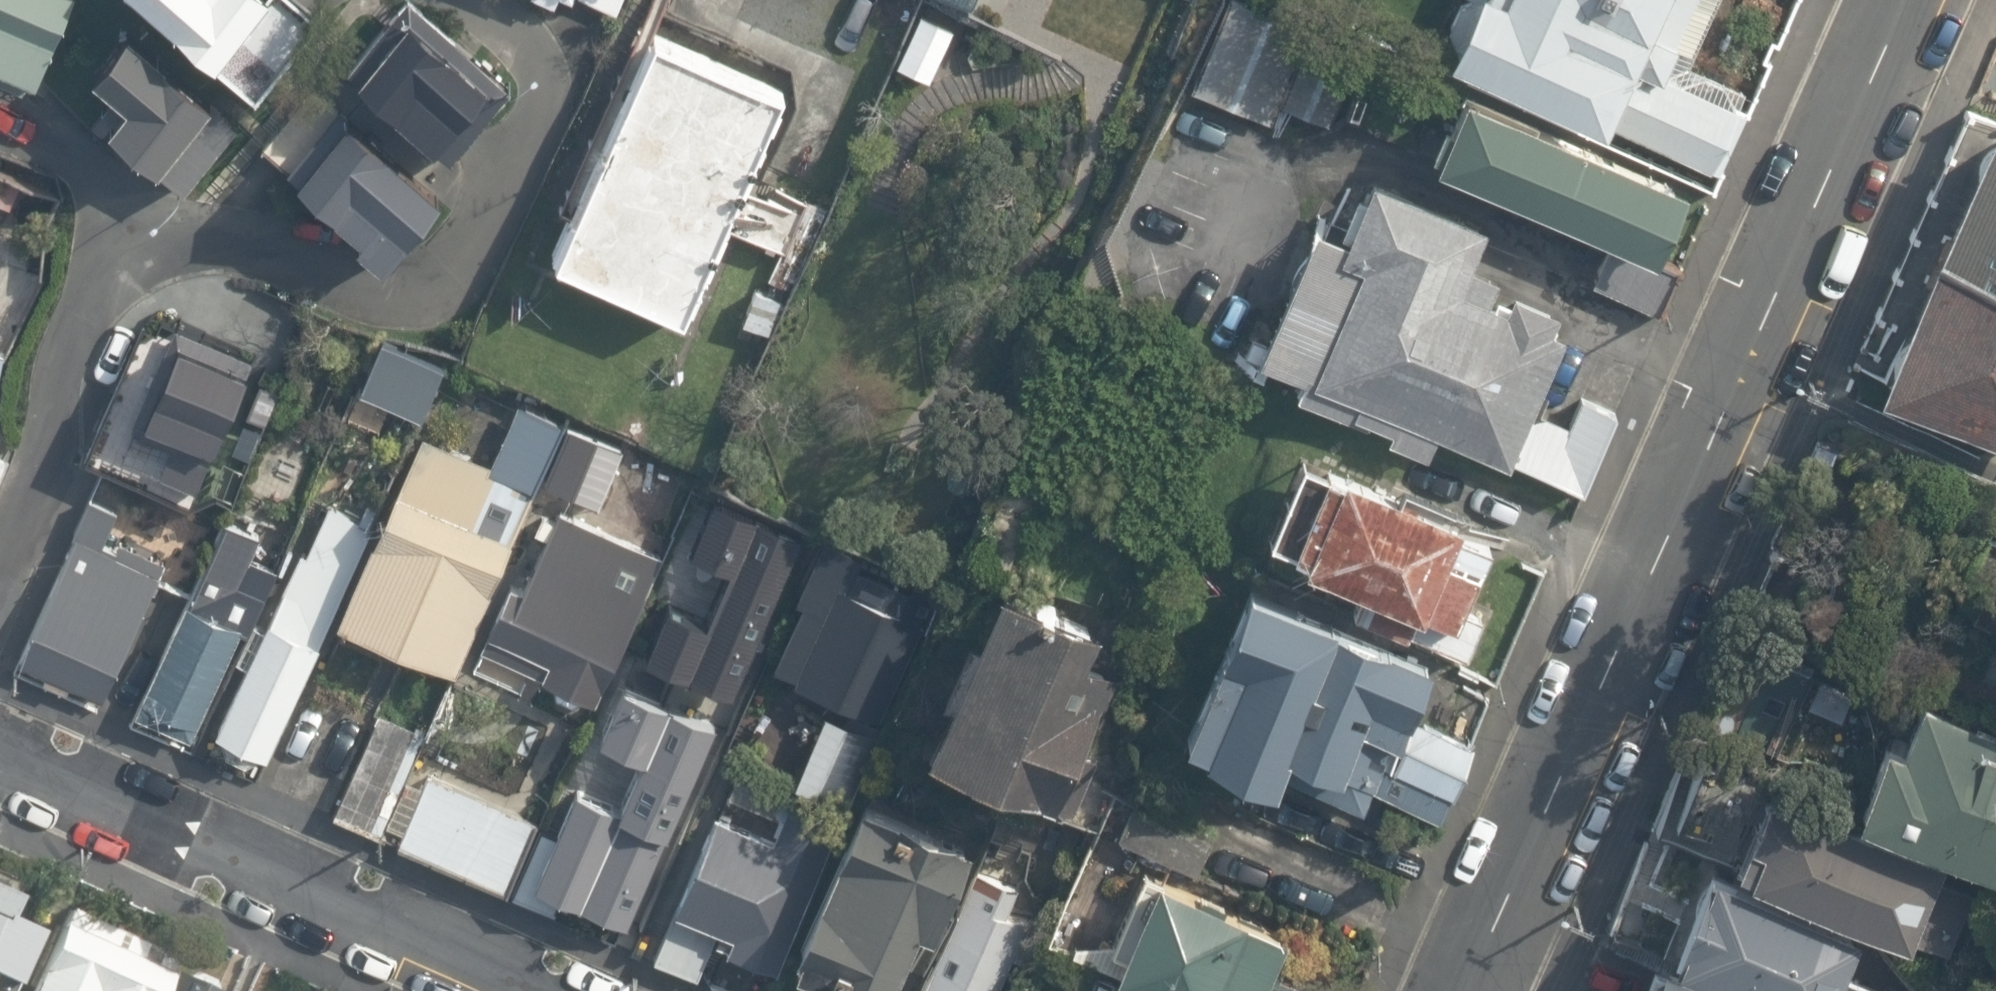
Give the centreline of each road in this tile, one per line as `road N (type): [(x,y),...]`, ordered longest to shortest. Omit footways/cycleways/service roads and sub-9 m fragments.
road 1 (residential): [(1468,990),(1916,0)]
road 2 (residential): [(0,595),(45,494),(73,347),(140,253),(191,238),(256,245),(303,269),(408,300),(458,281),(527,160),(543,100),(543,55),(470,0)]
road 3 (residential): [(545,990),(0,746)]

